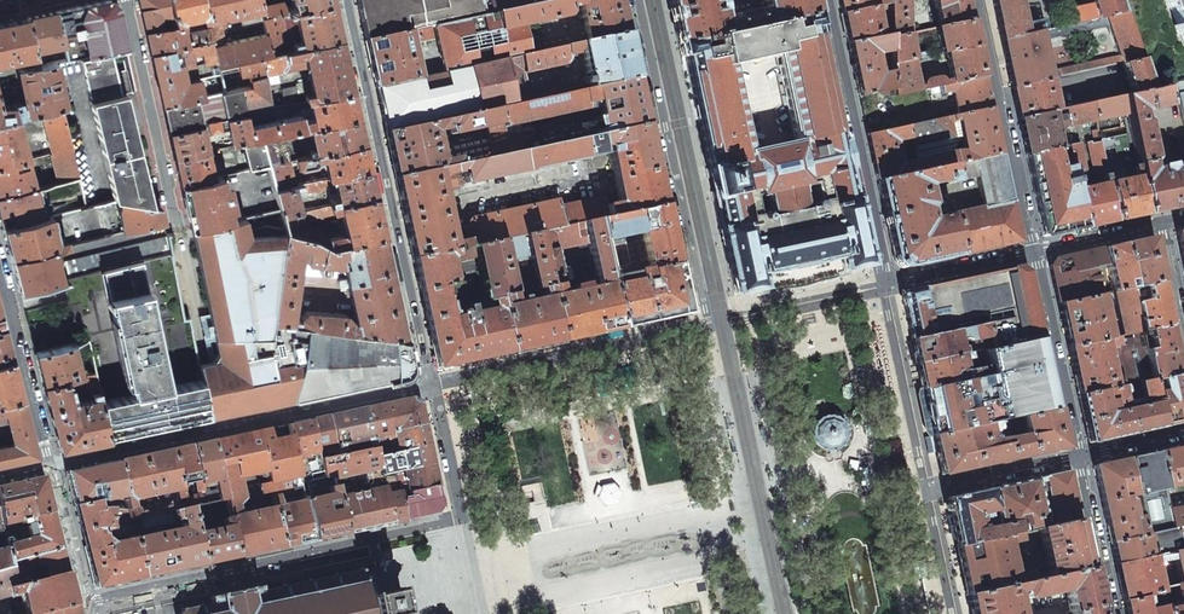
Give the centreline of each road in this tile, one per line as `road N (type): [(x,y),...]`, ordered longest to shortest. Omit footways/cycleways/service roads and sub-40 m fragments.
road 1 (residential): [(49,464),(432,385),(344,0)]
road 2 (residential): [(638,0),(711,325),(889,281)]
road 3 (residential): [(889,281),(827,0)]
road 4 (residential): [(981,0),(1034,250)]
road 5 (residential): [(128,0),(180,232)]
road 6 (residential): [(1034,250),(1078,458)]
road 7 (residential): [(0,272),(49,464)]
road 8 (residential): [(256,563),(86,601)]
road 9 (residential): [(1078,458),(1112,613)]
road 10 (residential): [(925,492),(1078,458)]
road 11 (residential): [(1034,250),(889,281)]
road 12 (residential): [(49,464),(86,601)]
road 13 (residential): [(1161,222),(1034,250)]

